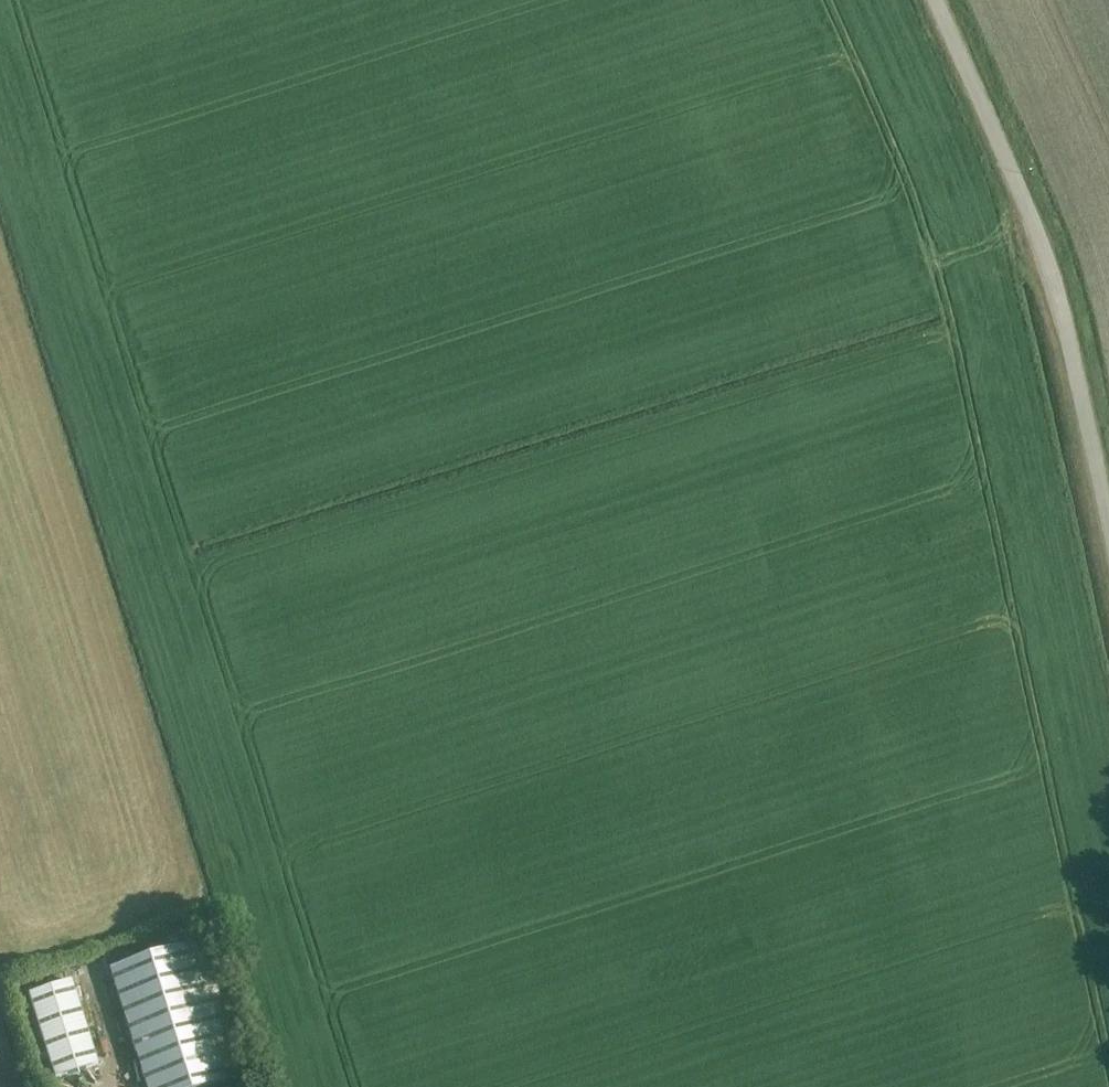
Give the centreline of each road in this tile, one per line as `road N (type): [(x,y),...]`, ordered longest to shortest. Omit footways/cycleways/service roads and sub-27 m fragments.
road 1 (unclassified): [(1108,521),(1055,278),(936,0)]

